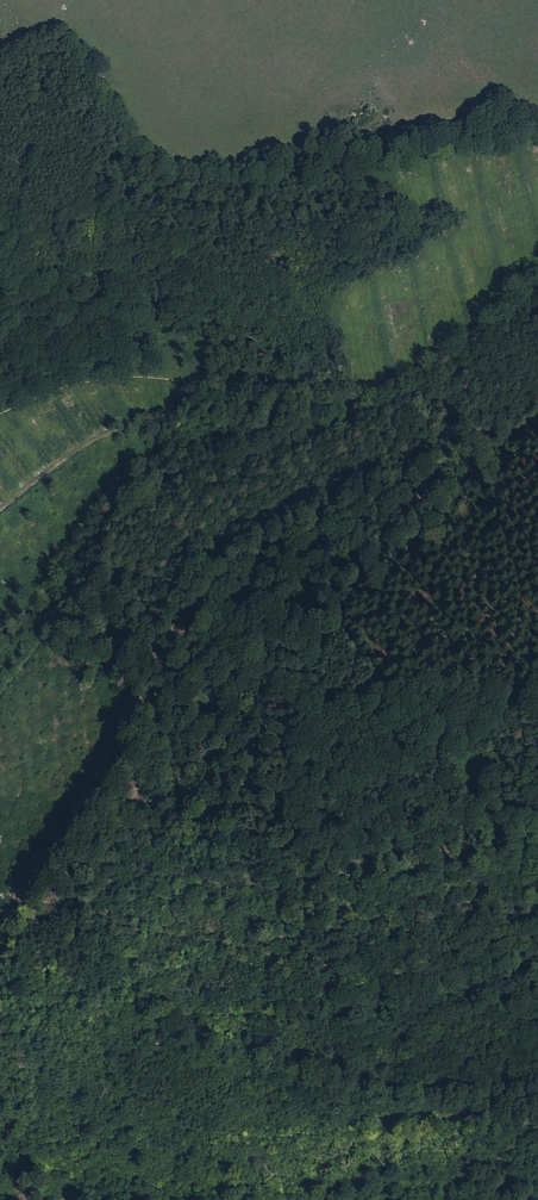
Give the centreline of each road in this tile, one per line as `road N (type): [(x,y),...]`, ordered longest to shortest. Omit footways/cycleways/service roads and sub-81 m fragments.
road 1 (track): [(537,953),(425,971),(247,948),(107,910),(94,890),(150,752),(153,672),(194,593),(218,569),(350,500),(409,481),(482,434),(485,444),(463,480),(297,630),(274,797),(288,828),(375,857),(537,815)]
road 2 (track): [(537,1077),(438,1089),(349,1076),(23,973),(29,911),(130,797)]
road 3 (track): [(0,416),(121,375),(303,385),(354,409),(286,456),(168,565),(152,623),(153,672)]
road 4 (track): [(537,849),(323,934),(247,948),(0,1044)]
road 5 (track): [(0,186),(78,164),(289,172),(537,136)]
road 6 (track): [(0,1142),(75,1126),(444,1115),(537,1091)]
road 7 (track): [(354,409),(425,385),(537,311)]

